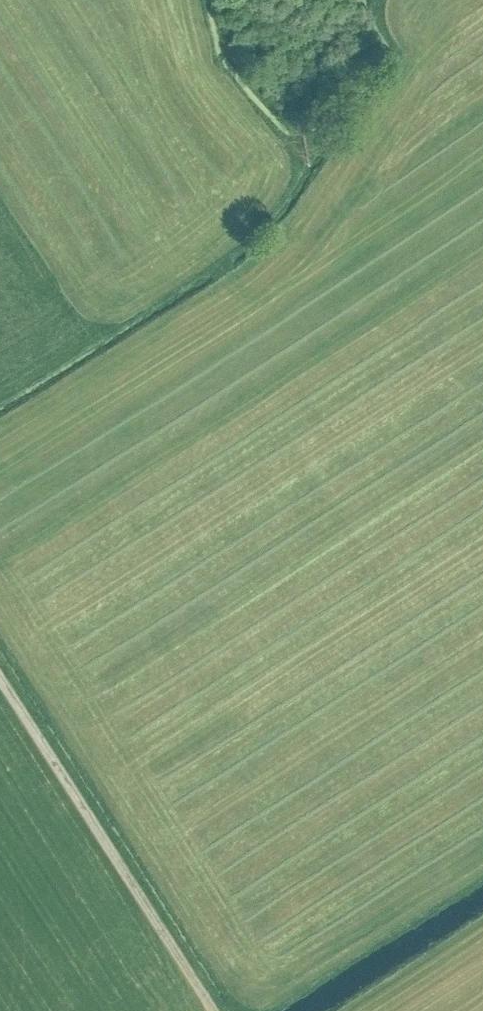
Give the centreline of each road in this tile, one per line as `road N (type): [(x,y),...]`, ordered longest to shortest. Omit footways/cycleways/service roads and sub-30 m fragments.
road 1 (track): [(0,675),(215,1010)]

